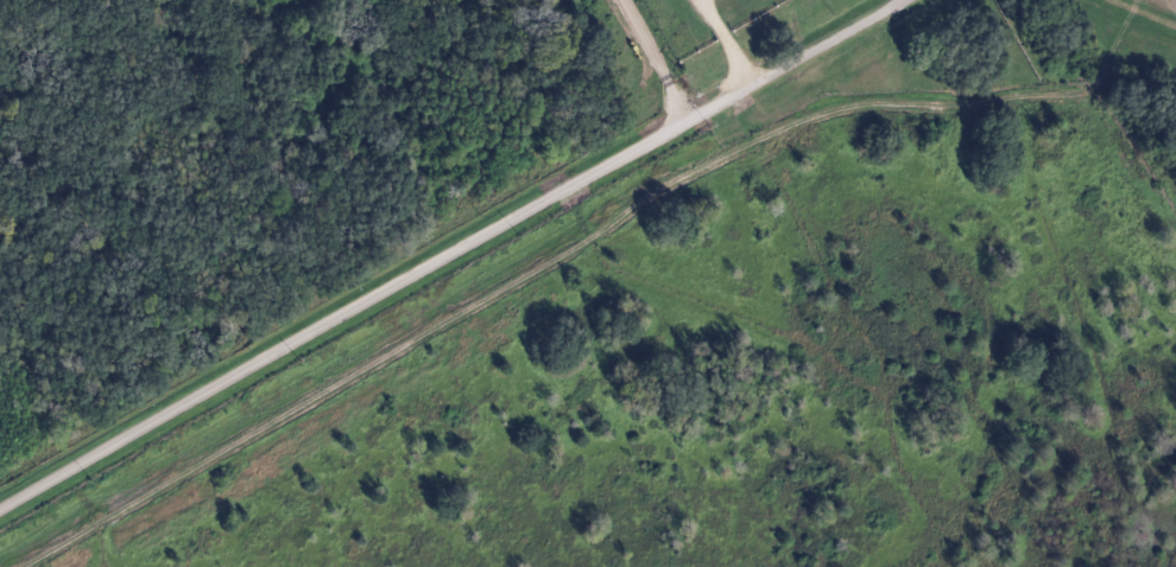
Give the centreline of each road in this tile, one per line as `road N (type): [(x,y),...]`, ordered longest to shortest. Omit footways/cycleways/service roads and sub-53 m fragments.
road 1 (residential): [(0,506),(684,119)]
road 2 (residential): [(133,566),(331,419),(474,370),(636,214)]
road 3 (residential): [(684,119),(900,0)]
road 4 (track): [(684,119),(619,0)]

